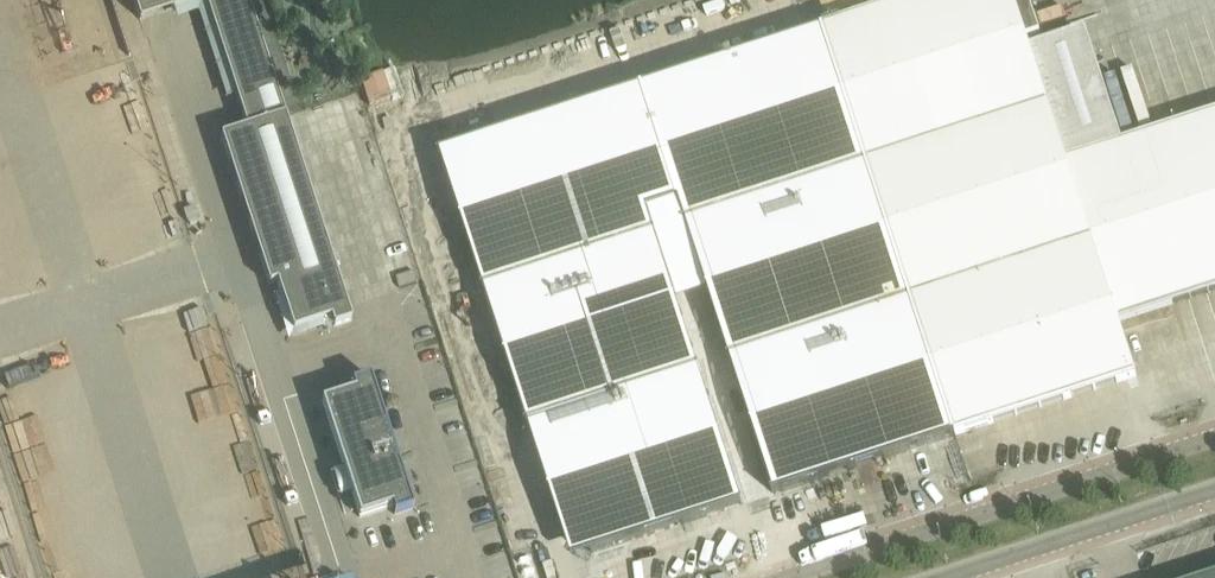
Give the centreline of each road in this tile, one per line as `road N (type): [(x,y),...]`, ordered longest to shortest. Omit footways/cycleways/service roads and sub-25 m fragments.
road 1 (unclassified): [(1214,442),(796,577)]
road 2 (unclassified): [(949,577),(1214,492)]

